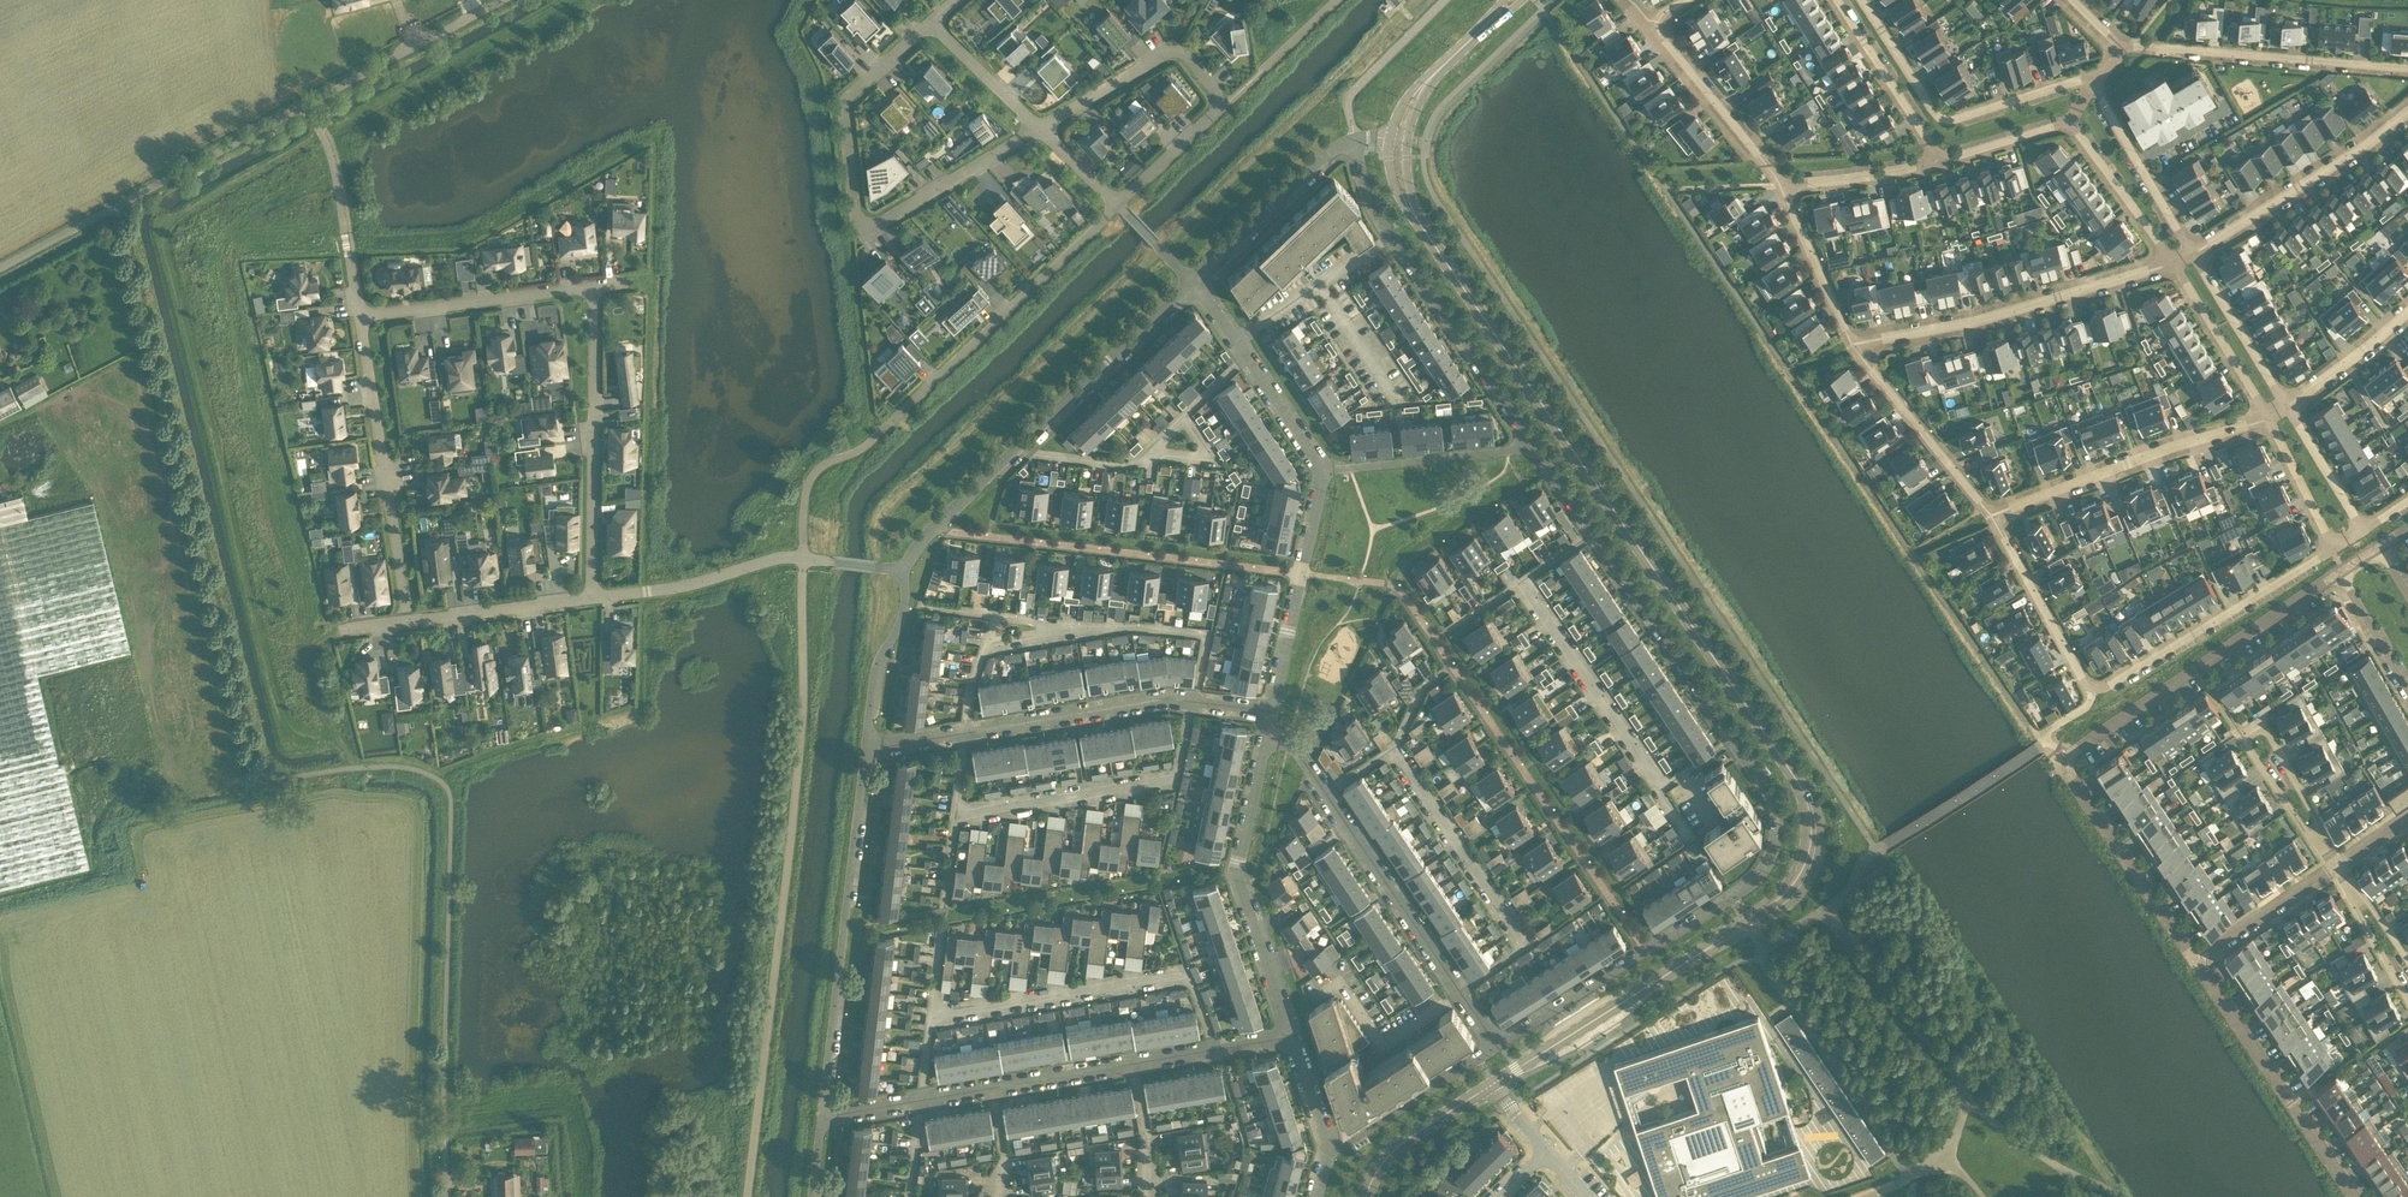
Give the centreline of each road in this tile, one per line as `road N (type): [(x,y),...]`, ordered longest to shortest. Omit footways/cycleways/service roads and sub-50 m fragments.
road 1 (tertiary): [(1398,138),(1408,208),(1796,778),(1813,833),(1801,881),(1782,901),(1493,1084)]
road 2 (residential): [(1533,445),(1764,788),(1777,837),(1761,876),(1734,899),(1498,1044)]
road 3 (residential): [(2336,569),(2072,755),(2070,775),(2193,960)]
road 4 (residential): [(1290,1035),(822,1118)]
road 5 (residential): [(2331,549),(2102,686),(2084,679),(1992,516)]
road 6 (residential): [(1038,131),(875,226),(859,222),(843,104),(932,24)]
road 7 (unclassified): [(117,206),(499,0)]
road 8 (residential): [(1272,712),(1169,698),(865,749)]
road 9 (residential): [(906,568),(932,530),(1192,282)]
road 10 (residential): [(1266,737),(1289,742),(1310,769),(1498,1044)]
road 11 (residential): [(1038,131),(1166,53),(1188,58),(1224,107),(1119,206)]
road 12 (residential): [(822,1118),(865,749)]
road 13 (residential): [(1355,140),(1393,237),(1533,445)]
road 14 (residential): [(1854,344),(1977,320),(2172,264)]
road 15 (residential): [(1119,206),(884,428)]
road 16 (residential): [(591,599),(698,582),(775,558),(906,568)]
road 17 (residential): [(1266,737),(1236,874),(1290,1035)]
road 18 (residential): [(594,289),(591,599)]
road 19 (residential): [(359,319),(407,622)]
road 20 (residential): [(2090,80),(1938,119),(1862,0)]
road 21 (residential): [(1992,516),(2269,418)]
road 22 (residential): [(2119,46),(2407,68)]
road 23 (residential): [(2193,960),(2356,1196)]
road 24 (residential): [(2196,252),(2407,112)]
road 25 (residential): [(1323,468),(1272,712)]
road 26 (residential): [(1781,184),(1659,35),(1667,12),(1690,0)]
road 27 (residential): [(359,319),(594,289)]
road 28 (residential): [(1192,282),(1323,468)]
road 29 (residential): [(1992,516),(1854,344)]
road 30 (residential): [(1192,282),(1325,157),(1355,140)]
road 31 (residential): [(1533,445),(1323,468)]
road 32 (residential): [(2196,252),(2090,80)]
road 33 (residential): [(1498,1044),(1329,1147)]
road 34 (residential): [(1837,0),(1937,161)]
road 35 (residential): [(865,749),(872,680),(903,611),(906,568)]
road 36 (residential): [(407,622),(591,599)]
road 37 (tertiary): [(1516,0),(1410,104),(1398,138)]
road 38 (residential): [(2172,264),(2269,418)]
road 39 (residential): [(2246,737),(2257,725),(2266,732),(2337,866)]
road 40 (residential): [(2287,406),(2196,252)]
road 41 (residential): [(2067,121),(2172,264)]
road 42 (residential): [(1854,344),(1781,184)]
road 43 (tertiary): [(1493,1084),(1403,1142),(1366,1196)]
road 44 (residential): [(2337,866),(2193,960)]
road 45 (residential): [(2337,866),(2246,737)]
road 46 (residential): [(1937,161),(1781,184)]
road 47 (residential): [(2337,866),(2407,1003)]
road 48 (residential): [(2287,406),(2407,312)]
road 49 (residential): [(932,24),(1038,131)]
road 50 (residential): [(2269,418),(2331,549)]
road 51 (residential): [(2363,529),(2287,406)]
road 52 (residential): [(2336,569),(2407,694)]
road 53 (residential): [(1937,161),(2067,121)]
road 54 (unclassified): [(117,206),(0,268)]

